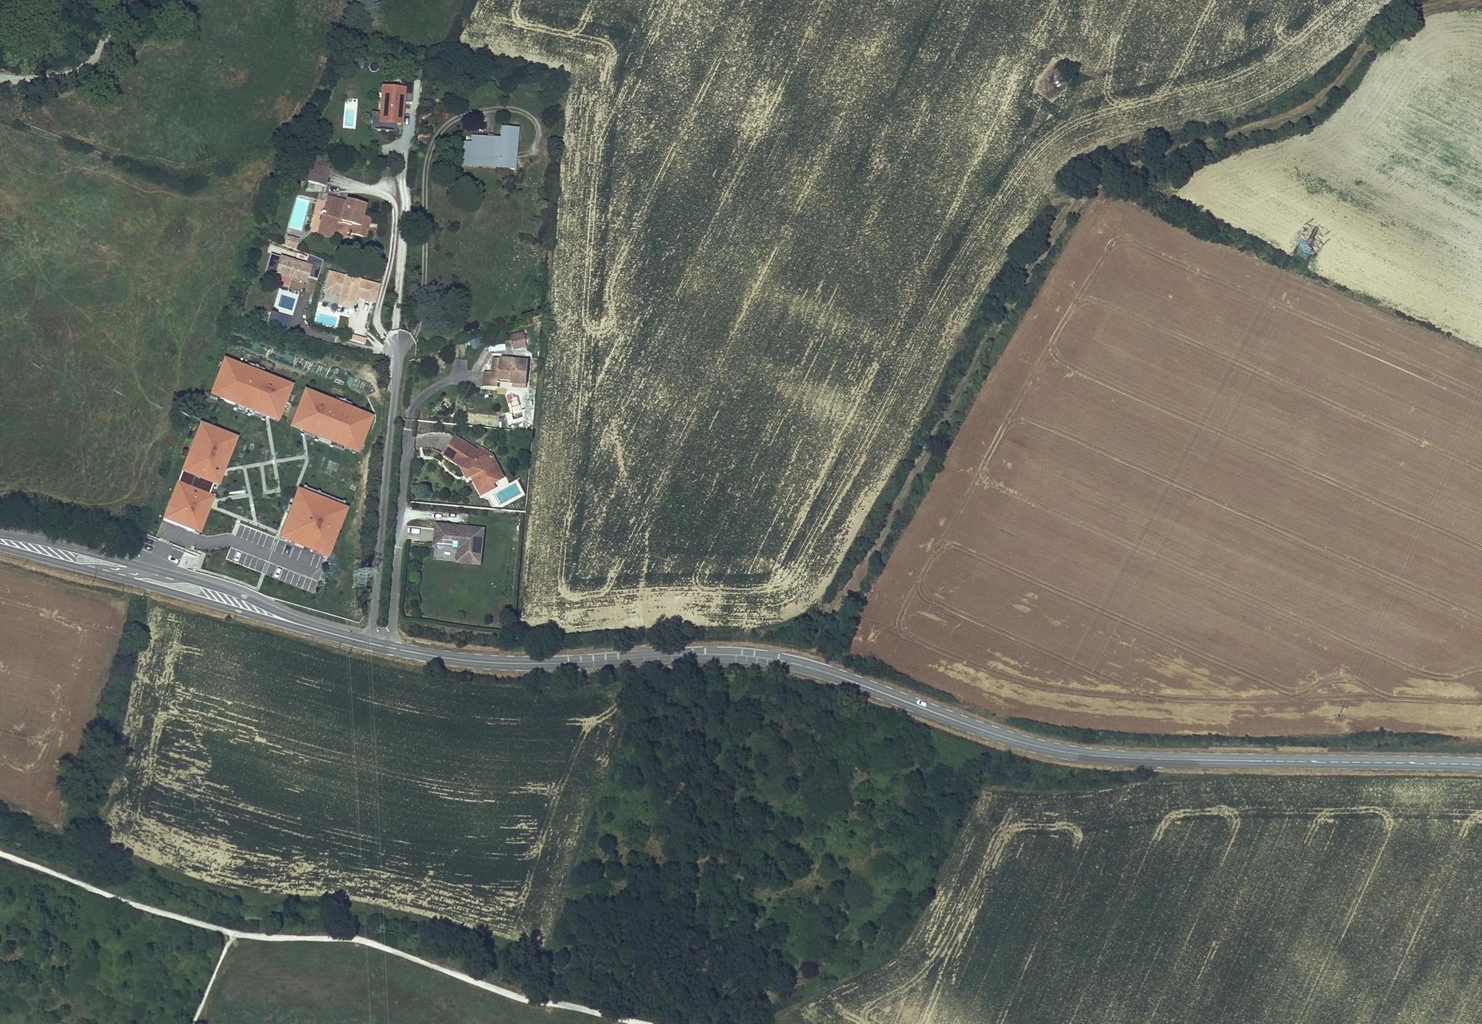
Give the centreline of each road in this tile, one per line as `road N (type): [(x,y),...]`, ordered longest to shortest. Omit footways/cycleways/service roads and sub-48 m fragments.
road 1 (tertiary): [(0,543),(448,658),(533,664),(717,653),(778,659),(1031,746),(1089,756),(1481,765)]
road 2 (track): [(802,664),(1071,201),(1114,171),(1305,112),(1342,82),(1391,21),(1457,0)]

